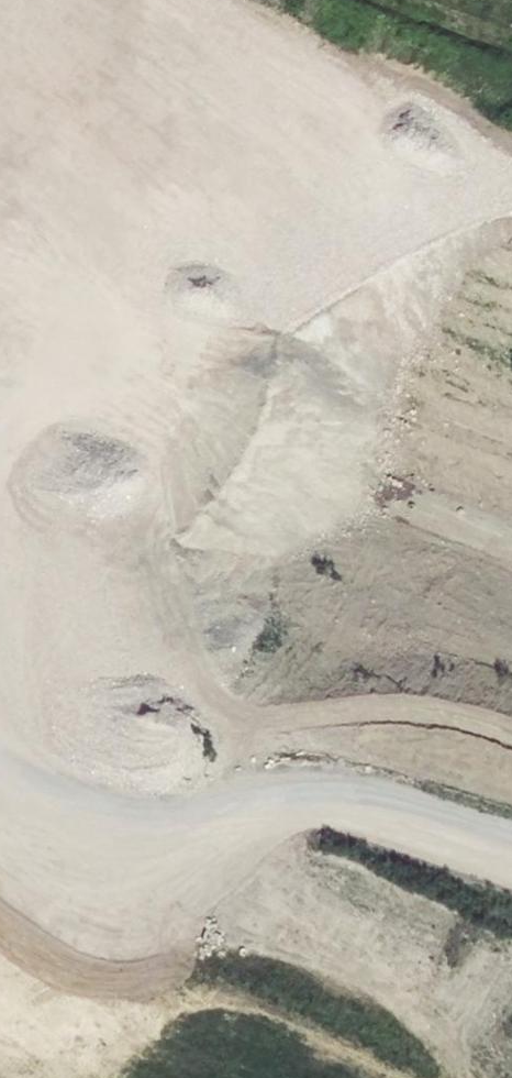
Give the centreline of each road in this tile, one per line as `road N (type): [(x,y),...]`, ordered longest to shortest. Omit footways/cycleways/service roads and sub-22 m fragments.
road 1 (track): [(511,554),(240,433),(0,314)]
road 2 (track): [(511,859),(336,812),(217,863),(79,846),(0,776)]

